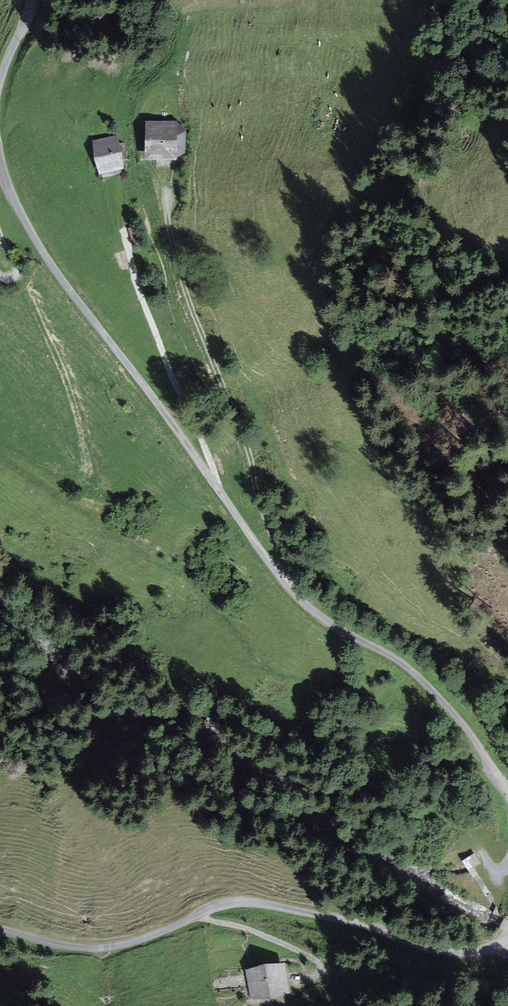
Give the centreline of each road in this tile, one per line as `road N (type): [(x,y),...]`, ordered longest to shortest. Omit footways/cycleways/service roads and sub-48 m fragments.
road 1 (unclassified): [(0,162),(52,265),(272,566),(321,616),(417,675),(468,729),(507,789)]
road 2 (unclassified): [(0,927),(113,946),(239,902),(368,927),(443,954),(499,949)]
road 3 (track): [(166,193),(182,274),(243,429),(286,583)]
road 4 (track): [(212,481),(136,282),(115,187)]
road 5 (track): [(202,912),(323,966),(297,977)]

